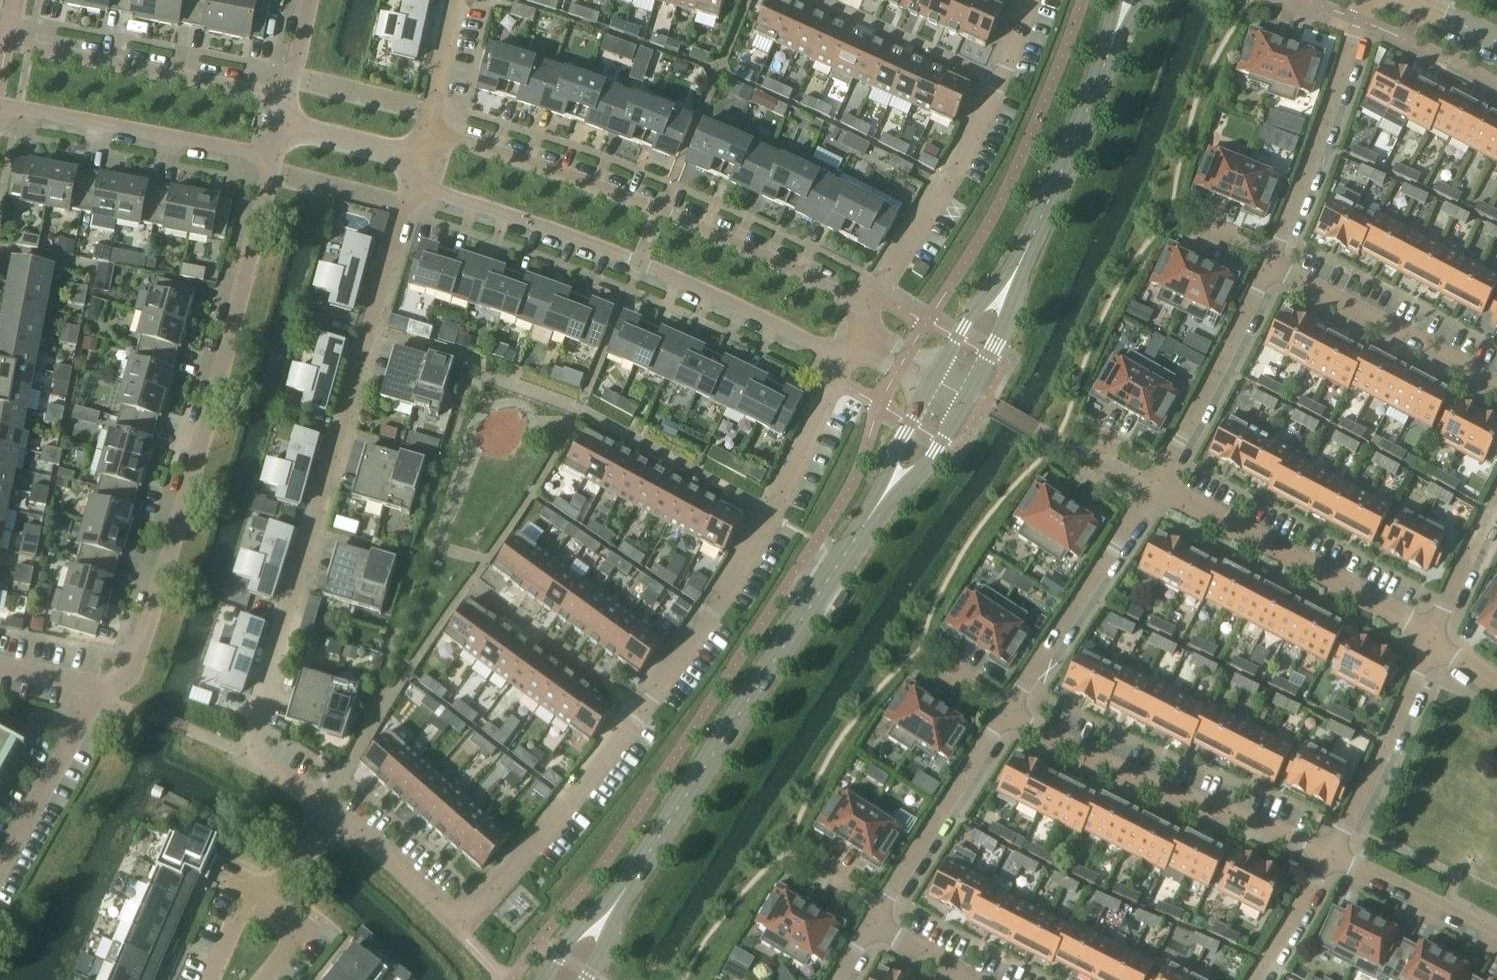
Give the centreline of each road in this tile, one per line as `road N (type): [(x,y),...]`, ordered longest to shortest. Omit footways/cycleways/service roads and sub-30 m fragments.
road 1 (residential): [(327,813),(457,928),(548,832),(700,636),(770,517),(847,354)]
road 2 (residential): [(245,751),(411,183)]
road 3 (residential): [(102,688),(129,675),(272,154)]
road 4 (residential): [(866,317),(836,293),(660,209),(425,130)]
road 5 (residential): [(411,183),(638,259),(847,354)]
road 6 (tertiary): [(628,883),(865,523)]
road 7 (residential): [(866,317),(957,163),(1028,0)]
road 8 (residential): [(1330,851),(1160,789),(1007,712)]
road 9 (residential): [(1431,637),(1150,486)]
road 10 (residential): [(286,95),(6,43)]
road 11 (residential): [(1266,265),(1365,0)]
road 12 (residential): [(0,105),(272,154)]
road 13 (residential): [(1007,712),(1150,486)]
road 14 (residential): [(1496,390),(1266,265)]
road 15 (residential): [(867,923),(1007,712)]
road 16 (residential): [(1150,486),(1266,265)]
road 17 (residential): [(1330,851),(1431,637)]
road 18 (residential): [(0,866),(102,688)]
road 19 (residential): [(1496,936),(1330,851)]
road 20 (tertiary): [(973,384),(1038,230)]
road 21 (tertiary): [(1038,230),(941,366)]
road 22 (residential): [(1431,637),(1496,489)]
road 23 (residential): [(1250,979),(1330,851)]
road 24 (tertiary): [(865,523),(958,411)]
road 25 (tertiary): [(925,392),(865,523)]
road 26 (tertiary): [(1038,230),(1088,104)]
road 27 (residential): [(425,130),(452,0)]
road 28 (tertiary): [(628,883),(542,979)]
road 29 (residential): [(867,923),(974,979)]

